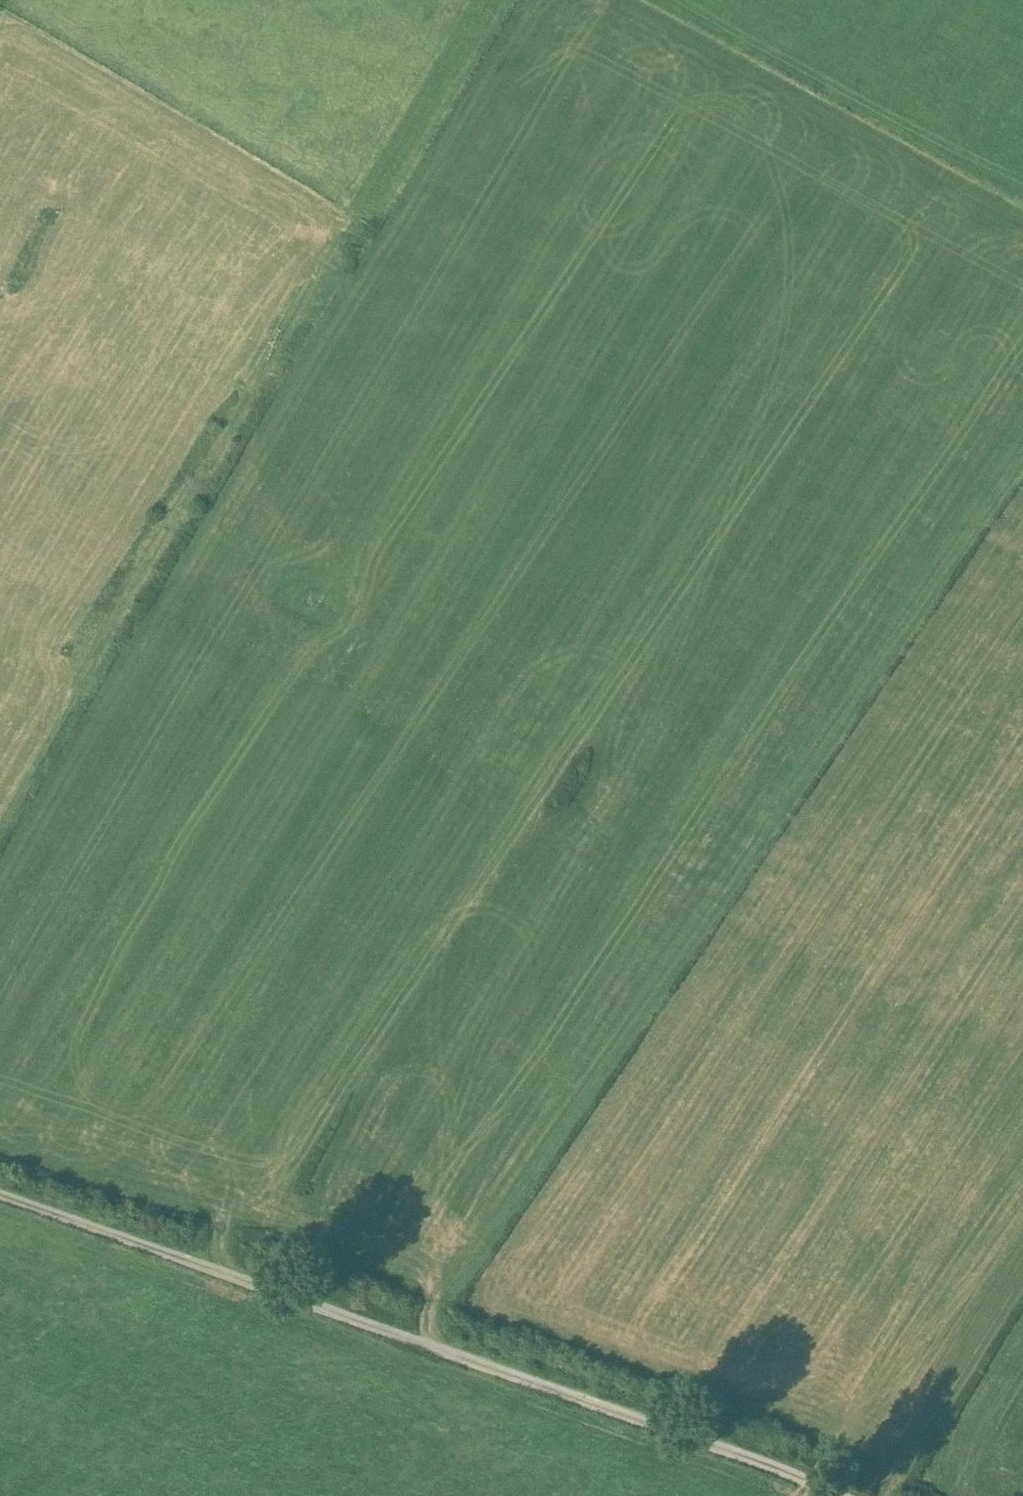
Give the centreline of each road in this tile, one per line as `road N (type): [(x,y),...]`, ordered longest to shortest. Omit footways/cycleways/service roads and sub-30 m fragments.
road 1 (track): [(0,1194),(844,1495)]

